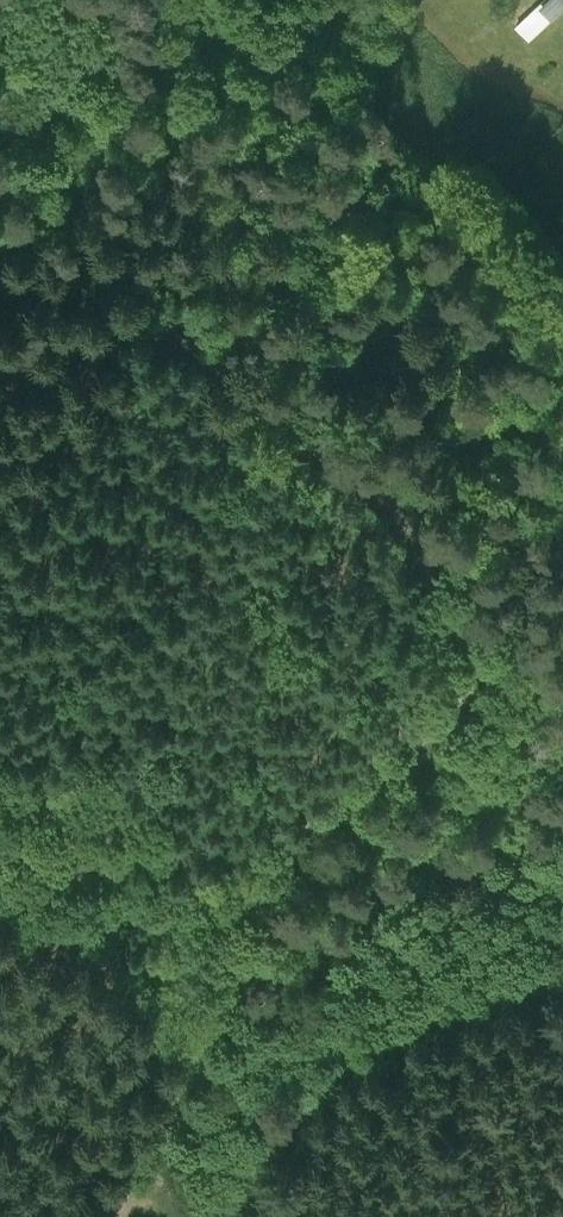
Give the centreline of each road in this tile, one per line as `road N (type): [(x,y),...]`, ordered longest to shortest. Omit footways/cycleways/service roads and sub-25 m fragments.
road 1 (track): [(0,380),(89,347),(178,334),(307,447),(392,498),(469,645),(469,677),(449,709),(285,867),(150,1158)]
road 2 (track): [(207,1216),(319,1100),(405,1029),(562,988)]

